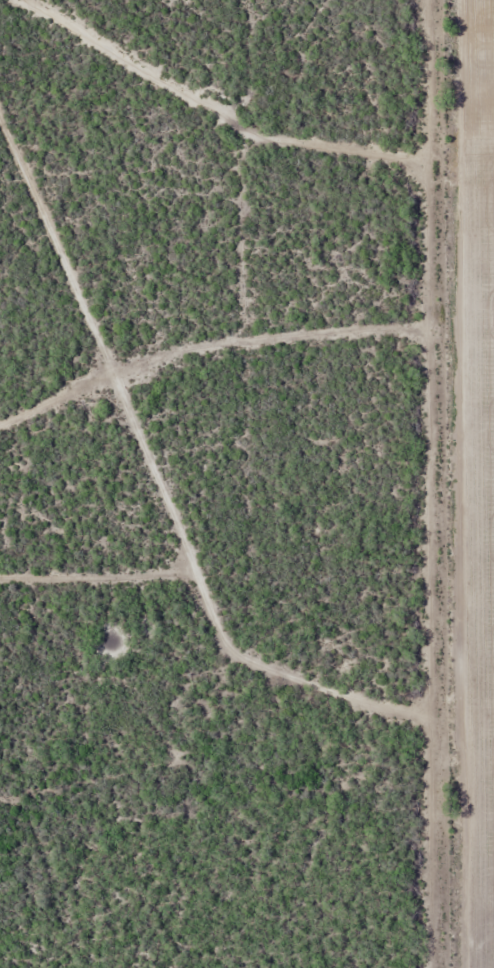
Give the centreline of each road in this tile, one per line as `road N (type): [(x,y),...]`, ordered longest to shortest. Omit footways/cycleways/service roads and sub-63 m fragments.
road 1 (track): [(274,0),(249,602),(225,621)]
road 2 (track): [(225,621),(192,602),(0,123)]

